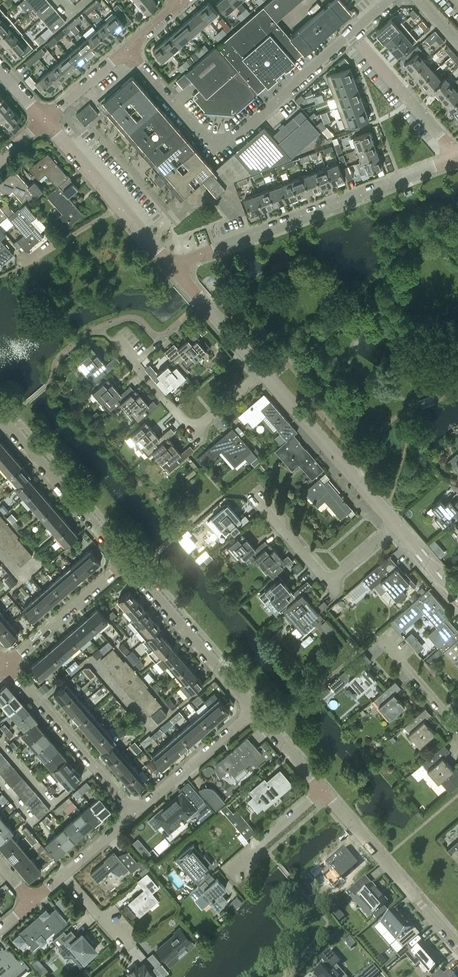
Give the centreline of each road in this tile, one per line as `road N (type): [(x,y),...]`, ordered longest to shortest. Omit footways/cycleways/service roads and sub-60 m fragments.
road 1 (residential): [(124,50),(218,145),(388,0)]
road 2 (residential): [(171,266),(457,159)]
road 3 (residential): [(457,945),(321,790)]
road 4 (tertiary): [(396,525),(262,371)]
road 5 (residential): [(262,371),(196,431),(122,346)]
road 6 (residential): [(396,525),(330,581),(256,495)]
road 7 (residential): [(254,710),(125,562)]
road 8 (residential): [(135,813),(7,667)]
road 9 (tertiary): [(171,266),(44,120)]
road 10 (residential): [(125,562),(0,422)]
road 11 (residential): [(7,667),(125,562)]
road 12 (residential): [(135,813),(254,710)]
road 13 (tertiary): [(262,371),(171,266)]
road 14 (residential): [(230,873),(321,790)]

